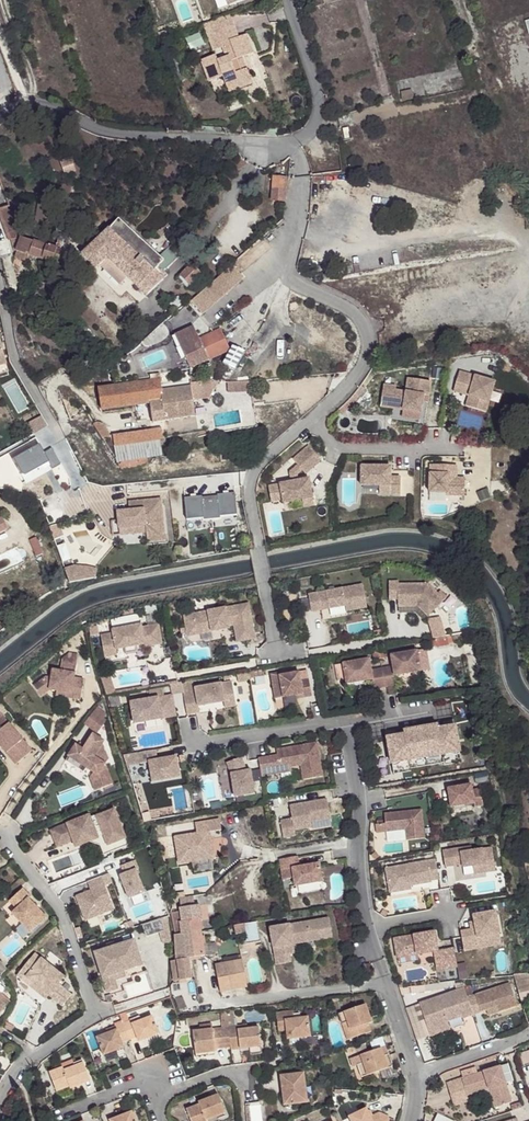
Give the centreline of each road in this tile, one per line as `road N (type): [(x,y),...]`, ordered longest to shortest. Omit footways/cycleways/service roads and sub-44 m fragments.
road 1 (residential): [(298,142),(300,215),(281,267),(299,287),(355,313),(367,349),(349,389),(254,475),(278,654)]
road 2 (residential): [(21,108),(52,108),(101,132),(298,142)]
road 3 (residential): [(298,142),(316,123),(319,102),(288,0)]
road 4 (residential): [(409,1120),(417,1077),(387,982)]
road 5 (residential): [(0,1100),(16,1073),(97,1018)]

